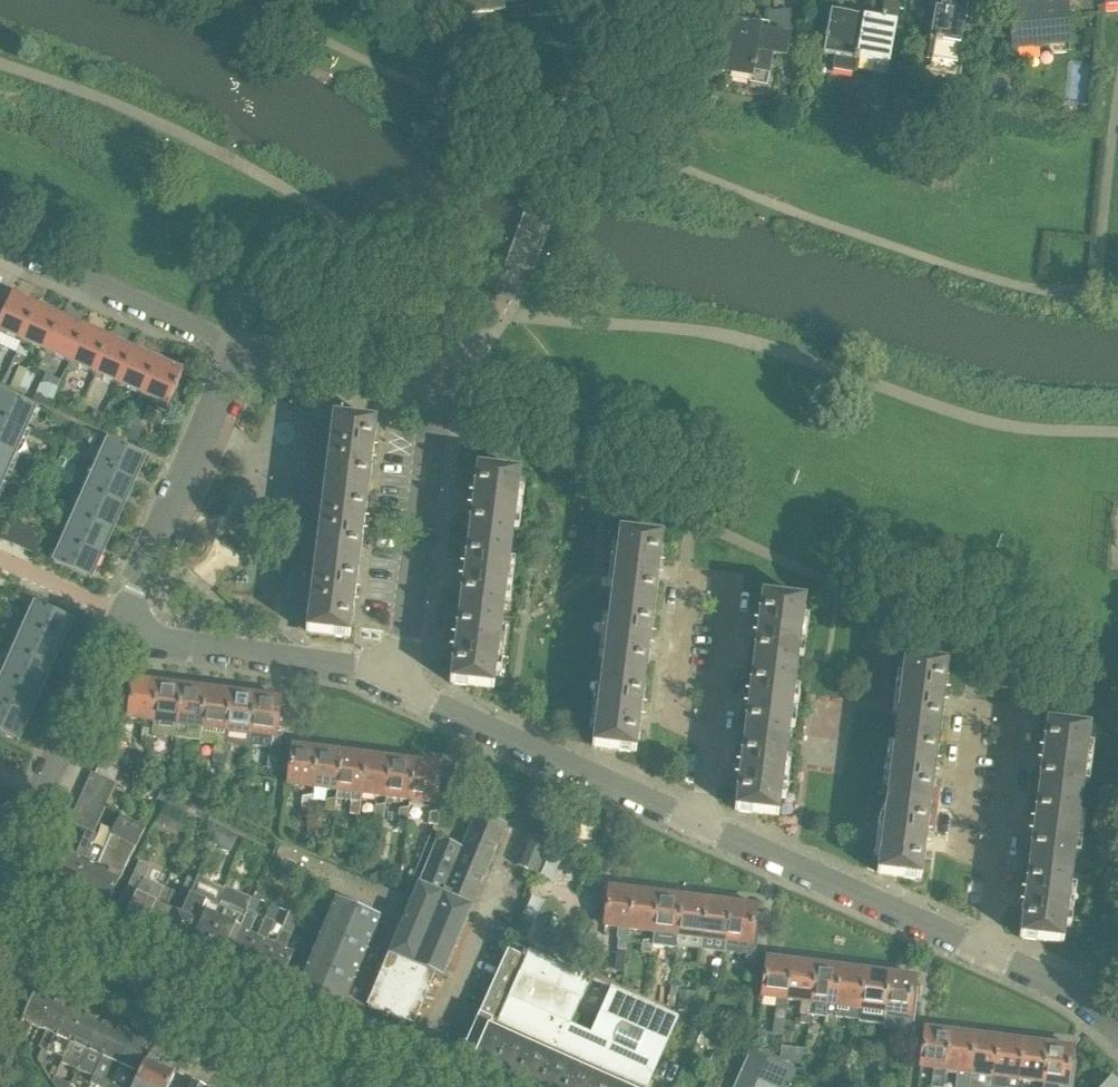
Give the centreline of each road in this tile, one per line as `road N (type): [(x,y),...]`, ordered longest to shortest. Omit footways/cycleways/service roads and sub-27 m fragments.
road 1 (residential): [(1117,1025),(1066,984),(395,679)]
road 2 (residential): [(395,679),(431,383),(414,372),(244,348)]
road 3 (residential): [(385,1086),(0,915)]
road 4 (residential): [(122,618),(244,348)]
road 5 (residential): [(0,886),(122,618)]
road 6 (residential): [(395,679),(357,664),(157,635),(122,618)]
road 7 (residential): [(244,348),(0,238)]
road 8 (residential): [(122,618),(0,560)]

